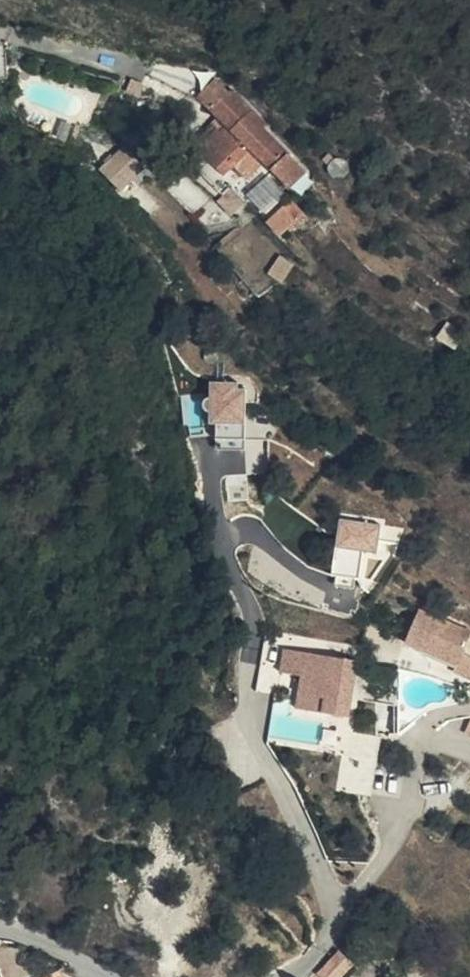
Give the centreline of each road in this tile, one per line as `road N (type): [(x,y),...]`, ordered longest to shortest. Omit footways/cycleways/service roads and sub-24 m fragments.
road 1 (unclassified): [(0,935),(79,955),(120,976)]

